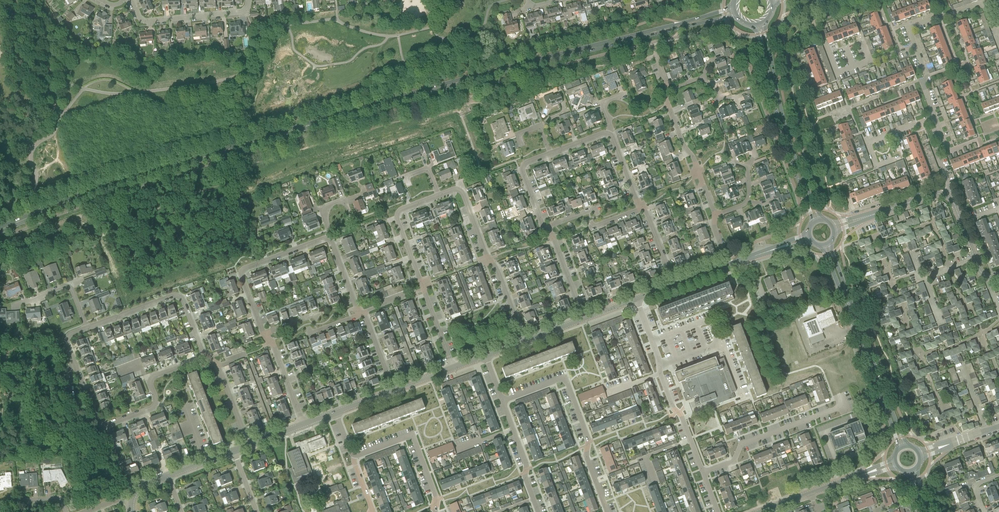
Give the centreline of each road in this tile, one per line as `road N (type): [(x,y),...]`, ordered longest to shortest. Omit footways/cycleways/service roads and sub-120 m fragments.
road 1 (secondary): [(0,232),(107,190),(394,102),(735,17)]
road 2 (secondary): [(732,8),(317,121),(0,227)]
road 3 (residential): [(674,285),(611,135),(522,163),(585,322)]
road 4 (residential): [(206,357),(181,298),(172,296),(68,335),(98,424),(105,426),(153,408),(155,375),(198,360)]
road 5 (residential): [(303,426),(241,277),(244,268),(331,240)]
road 6 (residential): [(728,266),(655,54)]
road 7 (tertiary): [(907,446),(830,244)]
road 8 (tertiary): [(822,247),(899,448)]
road 9 (residential): [(452,371),(396,218),(438,195)]
road 10 (tertiary): [(821,220),(783,118),(765,23)]
road 11 (tertiary): [(754,27),(813,223)]
road 12 (residential): [(607,511),(566,381),(503,401)]
road 13 (residential): [(524,344),(463,194),(438,195)]
road 14 (residential): [(702,472),(637,302)]
road 15 (residential): [(702,472),(734,460),(745,443),(843,406),(840,398)]
road 16 (residential): [(393,393),(331,240)]
road 17 (residential): [(131,0),(146,22),(242,12),(248,0)]
road 18 (residential): [(435,511),(411,438),(354,455)]

